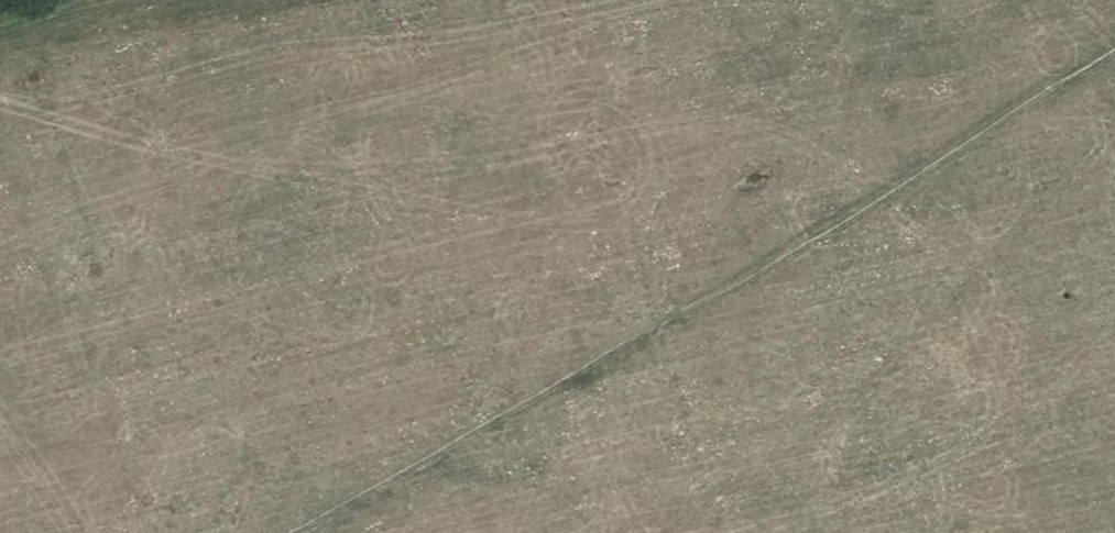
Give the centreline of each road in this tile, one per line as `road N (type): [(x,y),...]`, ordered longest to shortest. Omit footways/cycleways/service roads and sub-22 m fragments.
road 1 (track): [(0,45),(249,0)]

